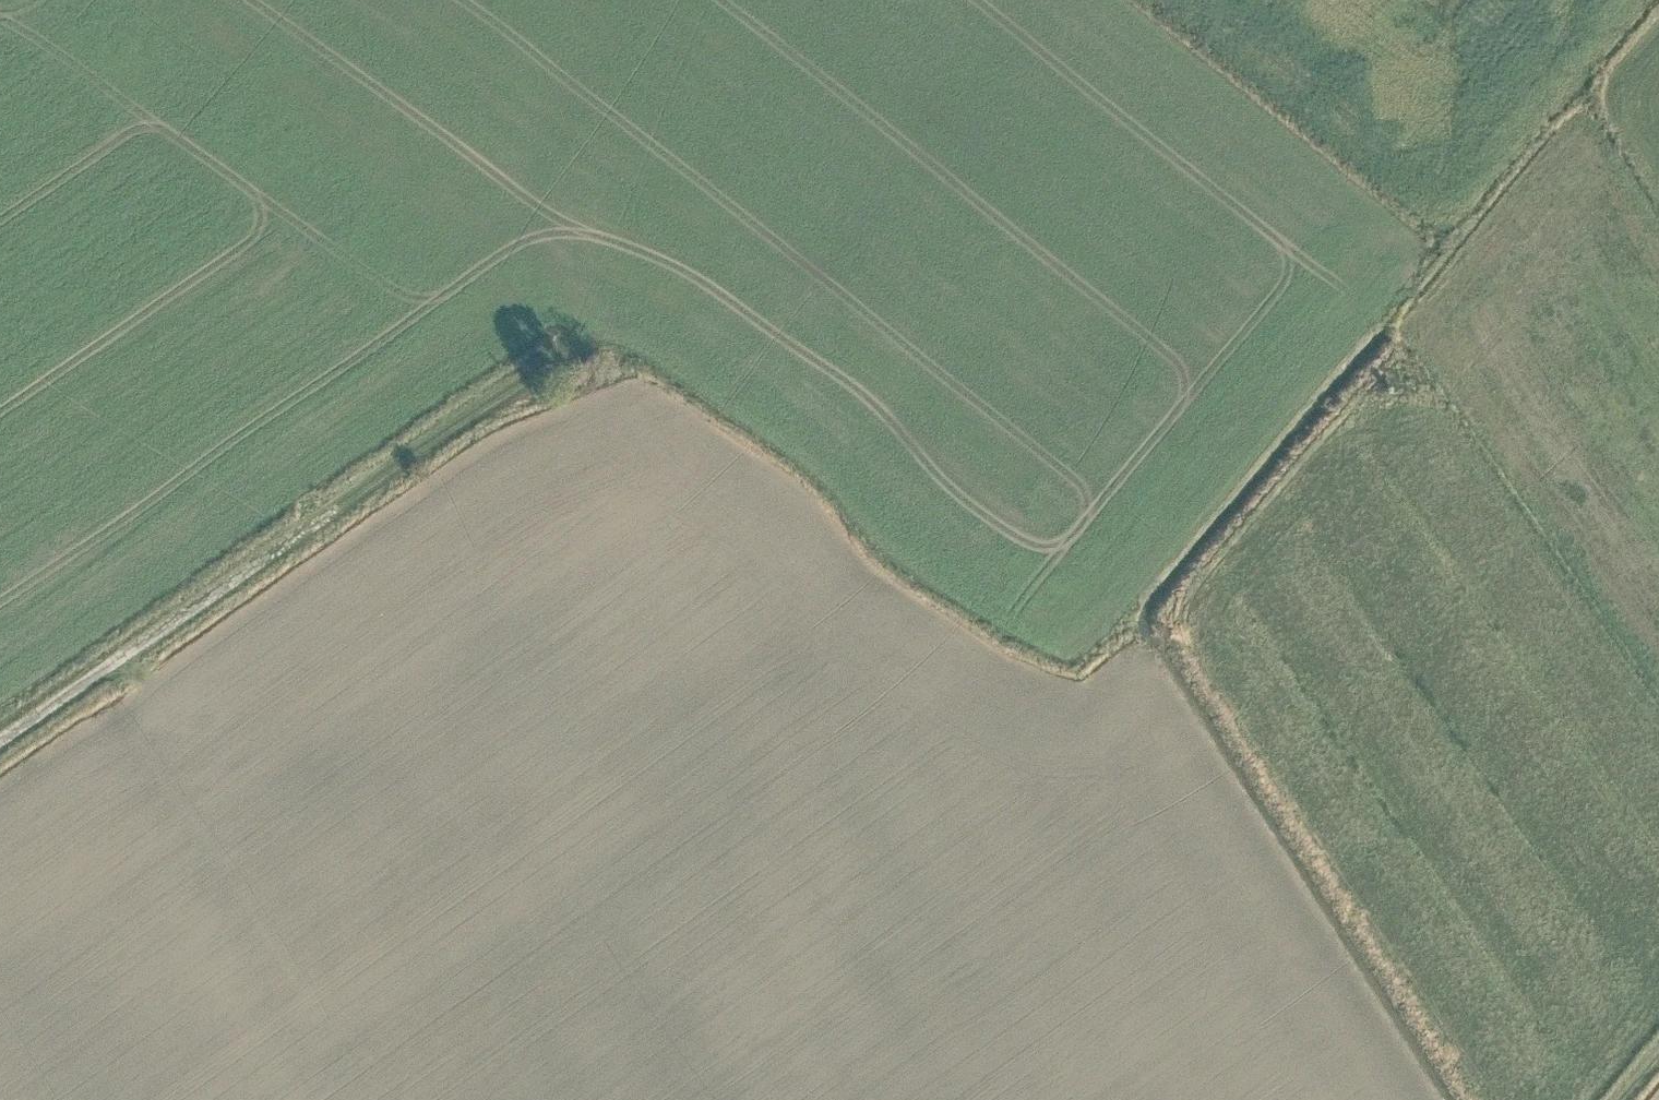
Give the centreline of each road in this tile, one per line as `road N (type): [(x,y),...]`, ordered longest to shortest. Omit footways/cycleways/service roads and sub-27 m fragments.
road 1 (unclassified): [(320,507),(0,719)]

